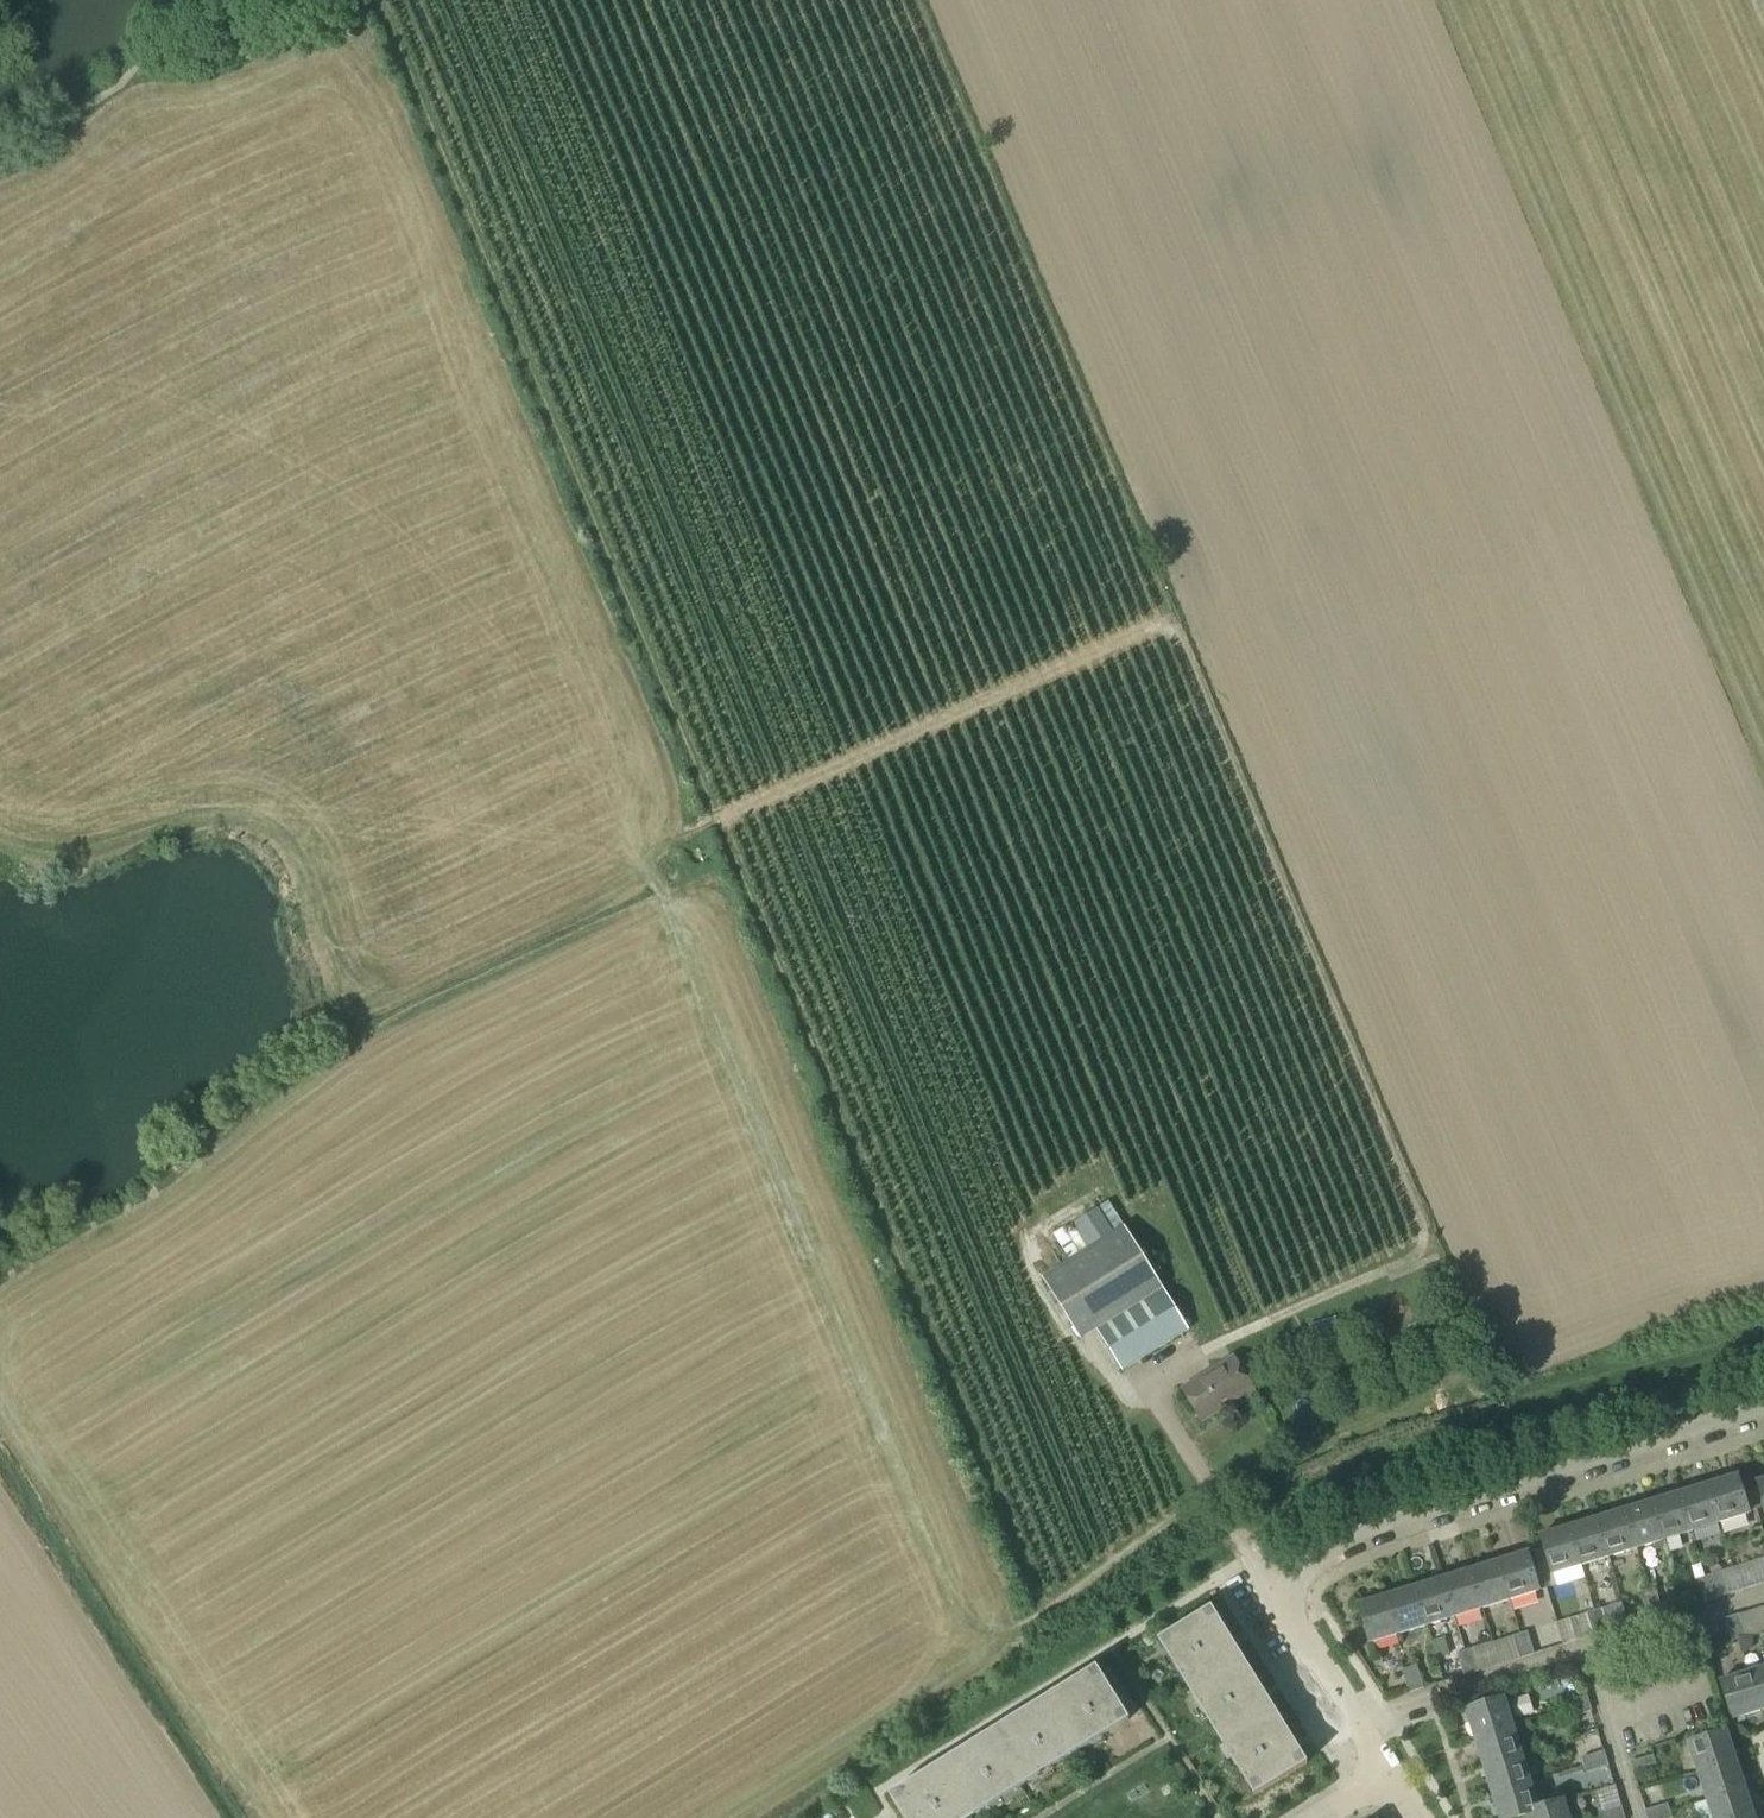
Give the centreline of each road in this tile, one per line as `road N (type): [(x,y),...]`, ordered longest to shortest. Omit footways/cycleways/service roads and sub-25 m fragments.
road 1 (residential): [(1763,1413),(1356,1539),(1278,1587)]
road 2 (residential): [(1390,1776),(1278,1587)]

